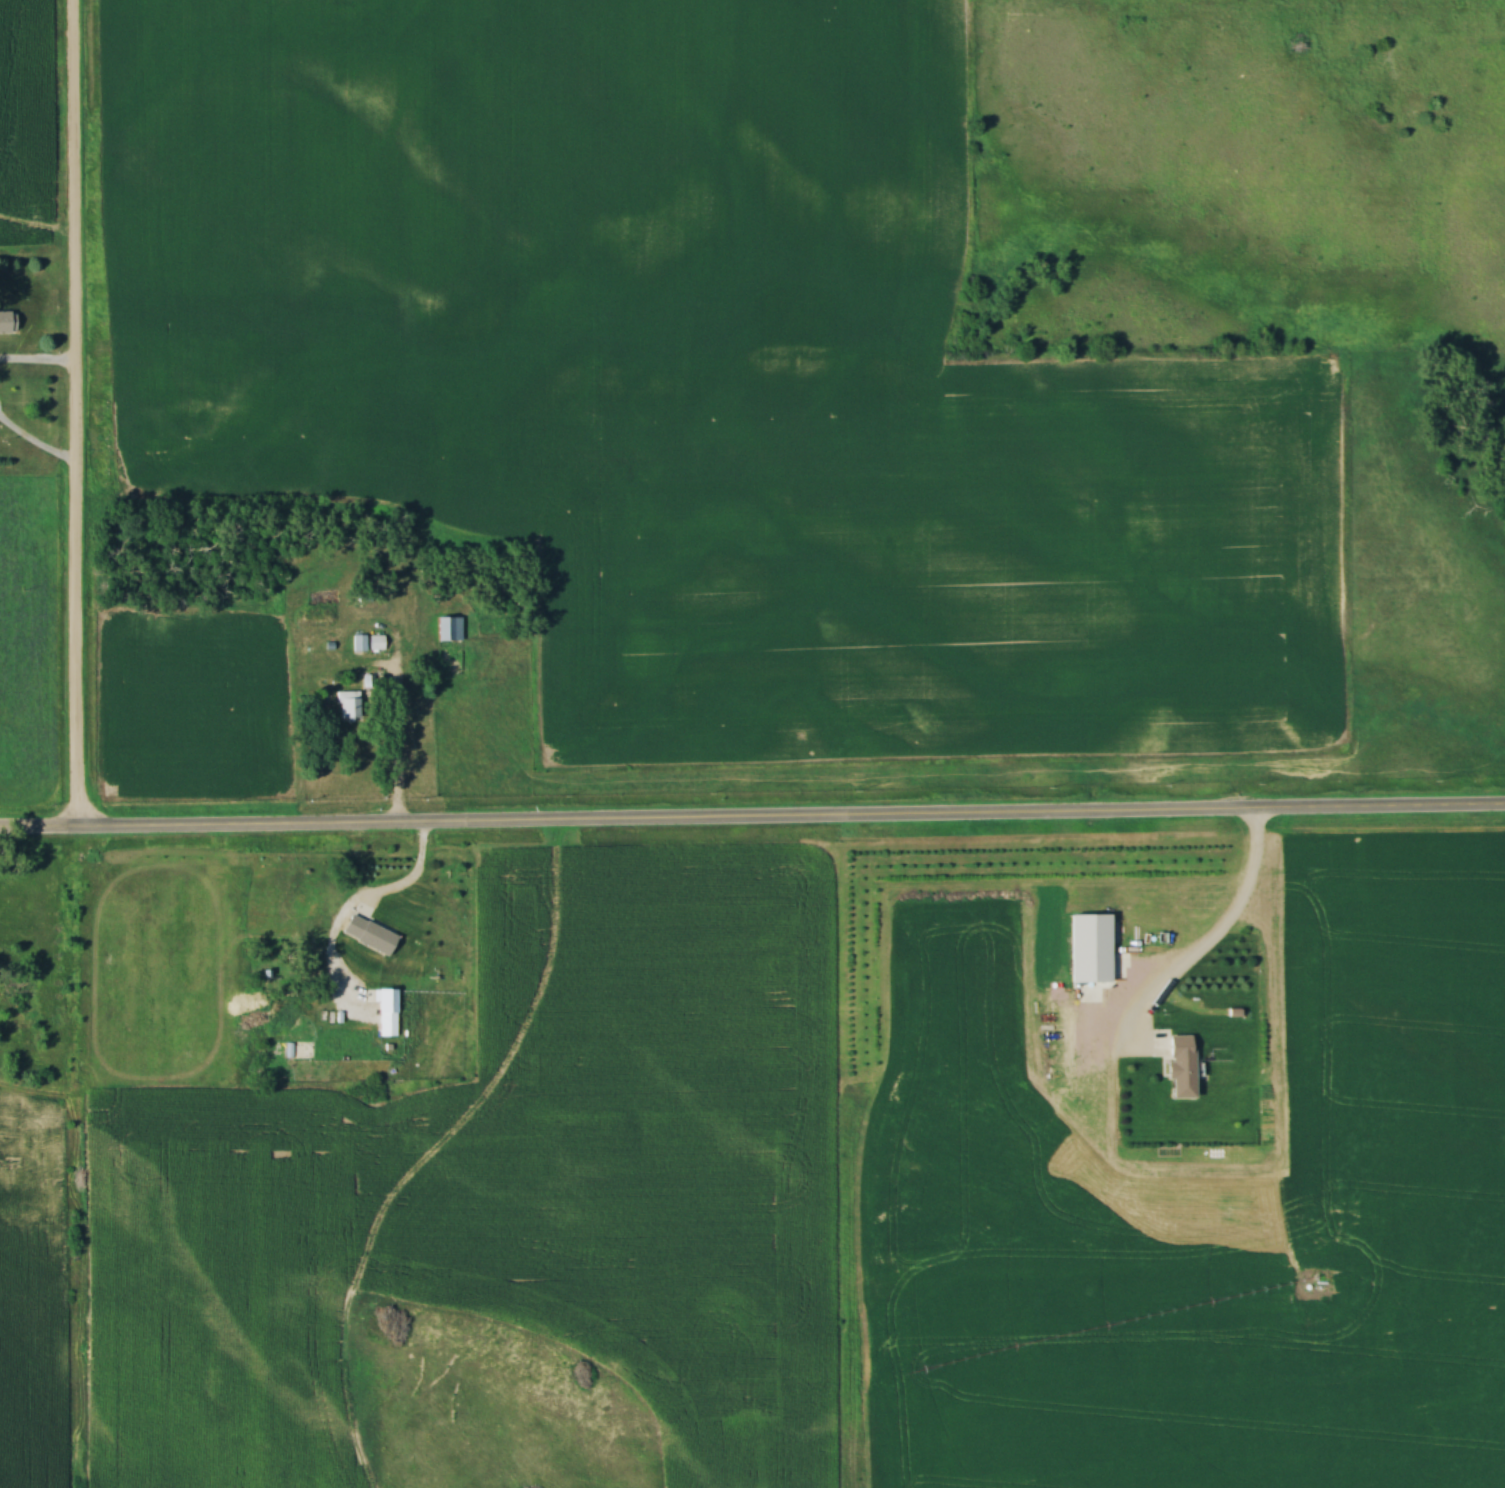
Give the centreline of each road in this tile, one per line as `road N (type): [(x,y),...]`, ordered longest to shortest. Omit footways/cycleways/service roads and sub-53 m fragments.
road 1 (tertiary): [(1504,811),(0,831)]
road 2 (residential): [(78,831),(73,0)]

